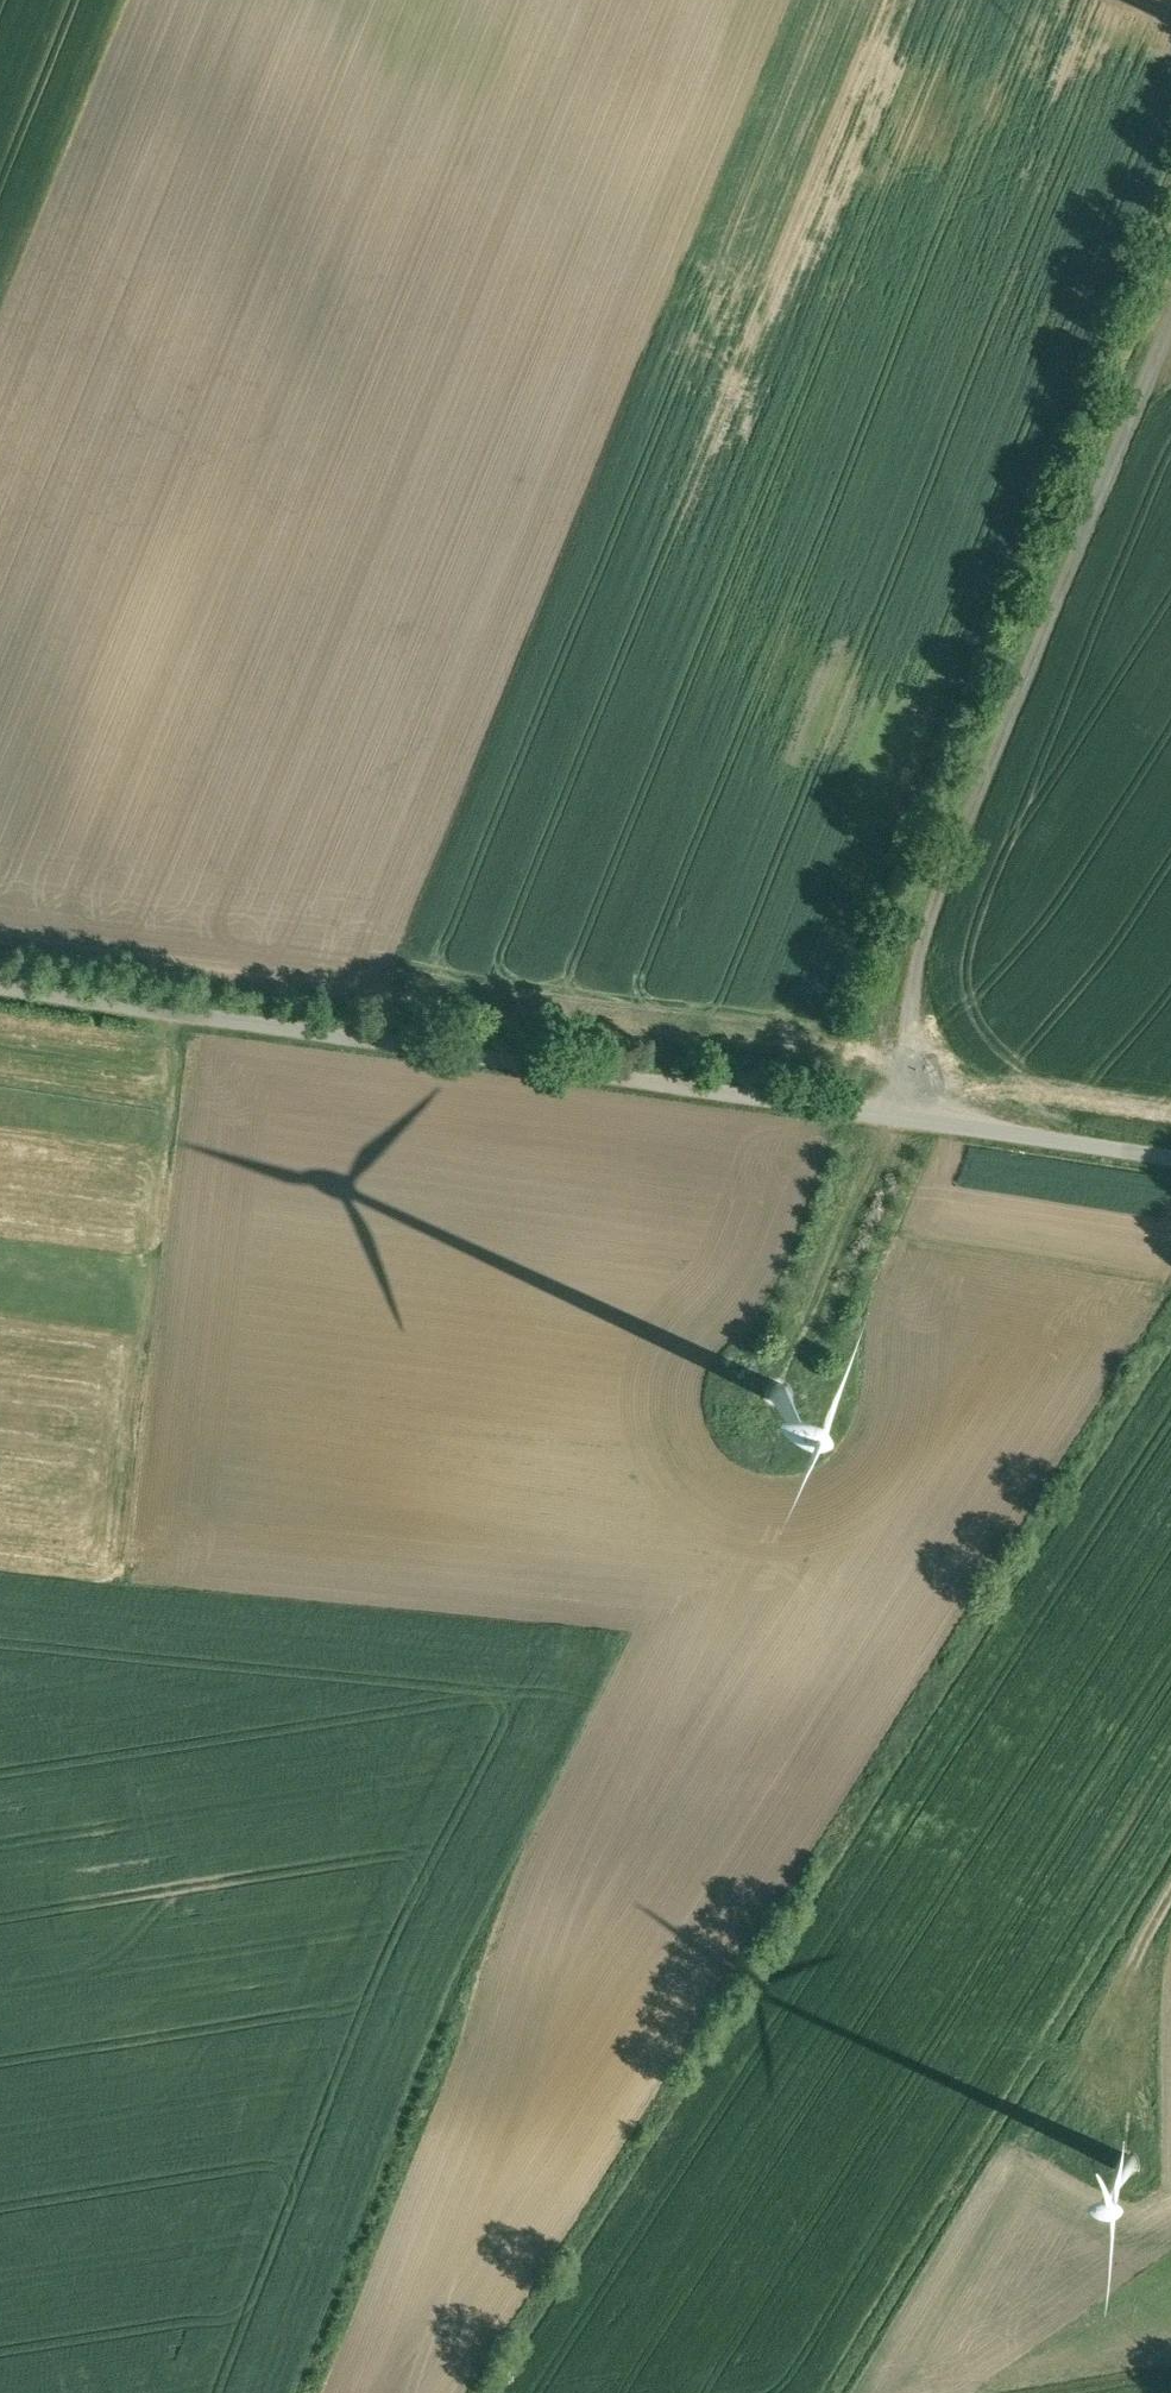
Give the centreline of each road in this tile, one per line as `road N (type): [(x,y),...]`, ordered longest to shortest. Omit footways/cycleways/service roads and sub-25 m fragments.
road 1 (unclassified): [(0,984),(1170,1159)]
road 2 (track): [(1170,1896),(1148,1933),(1133,2089)]

